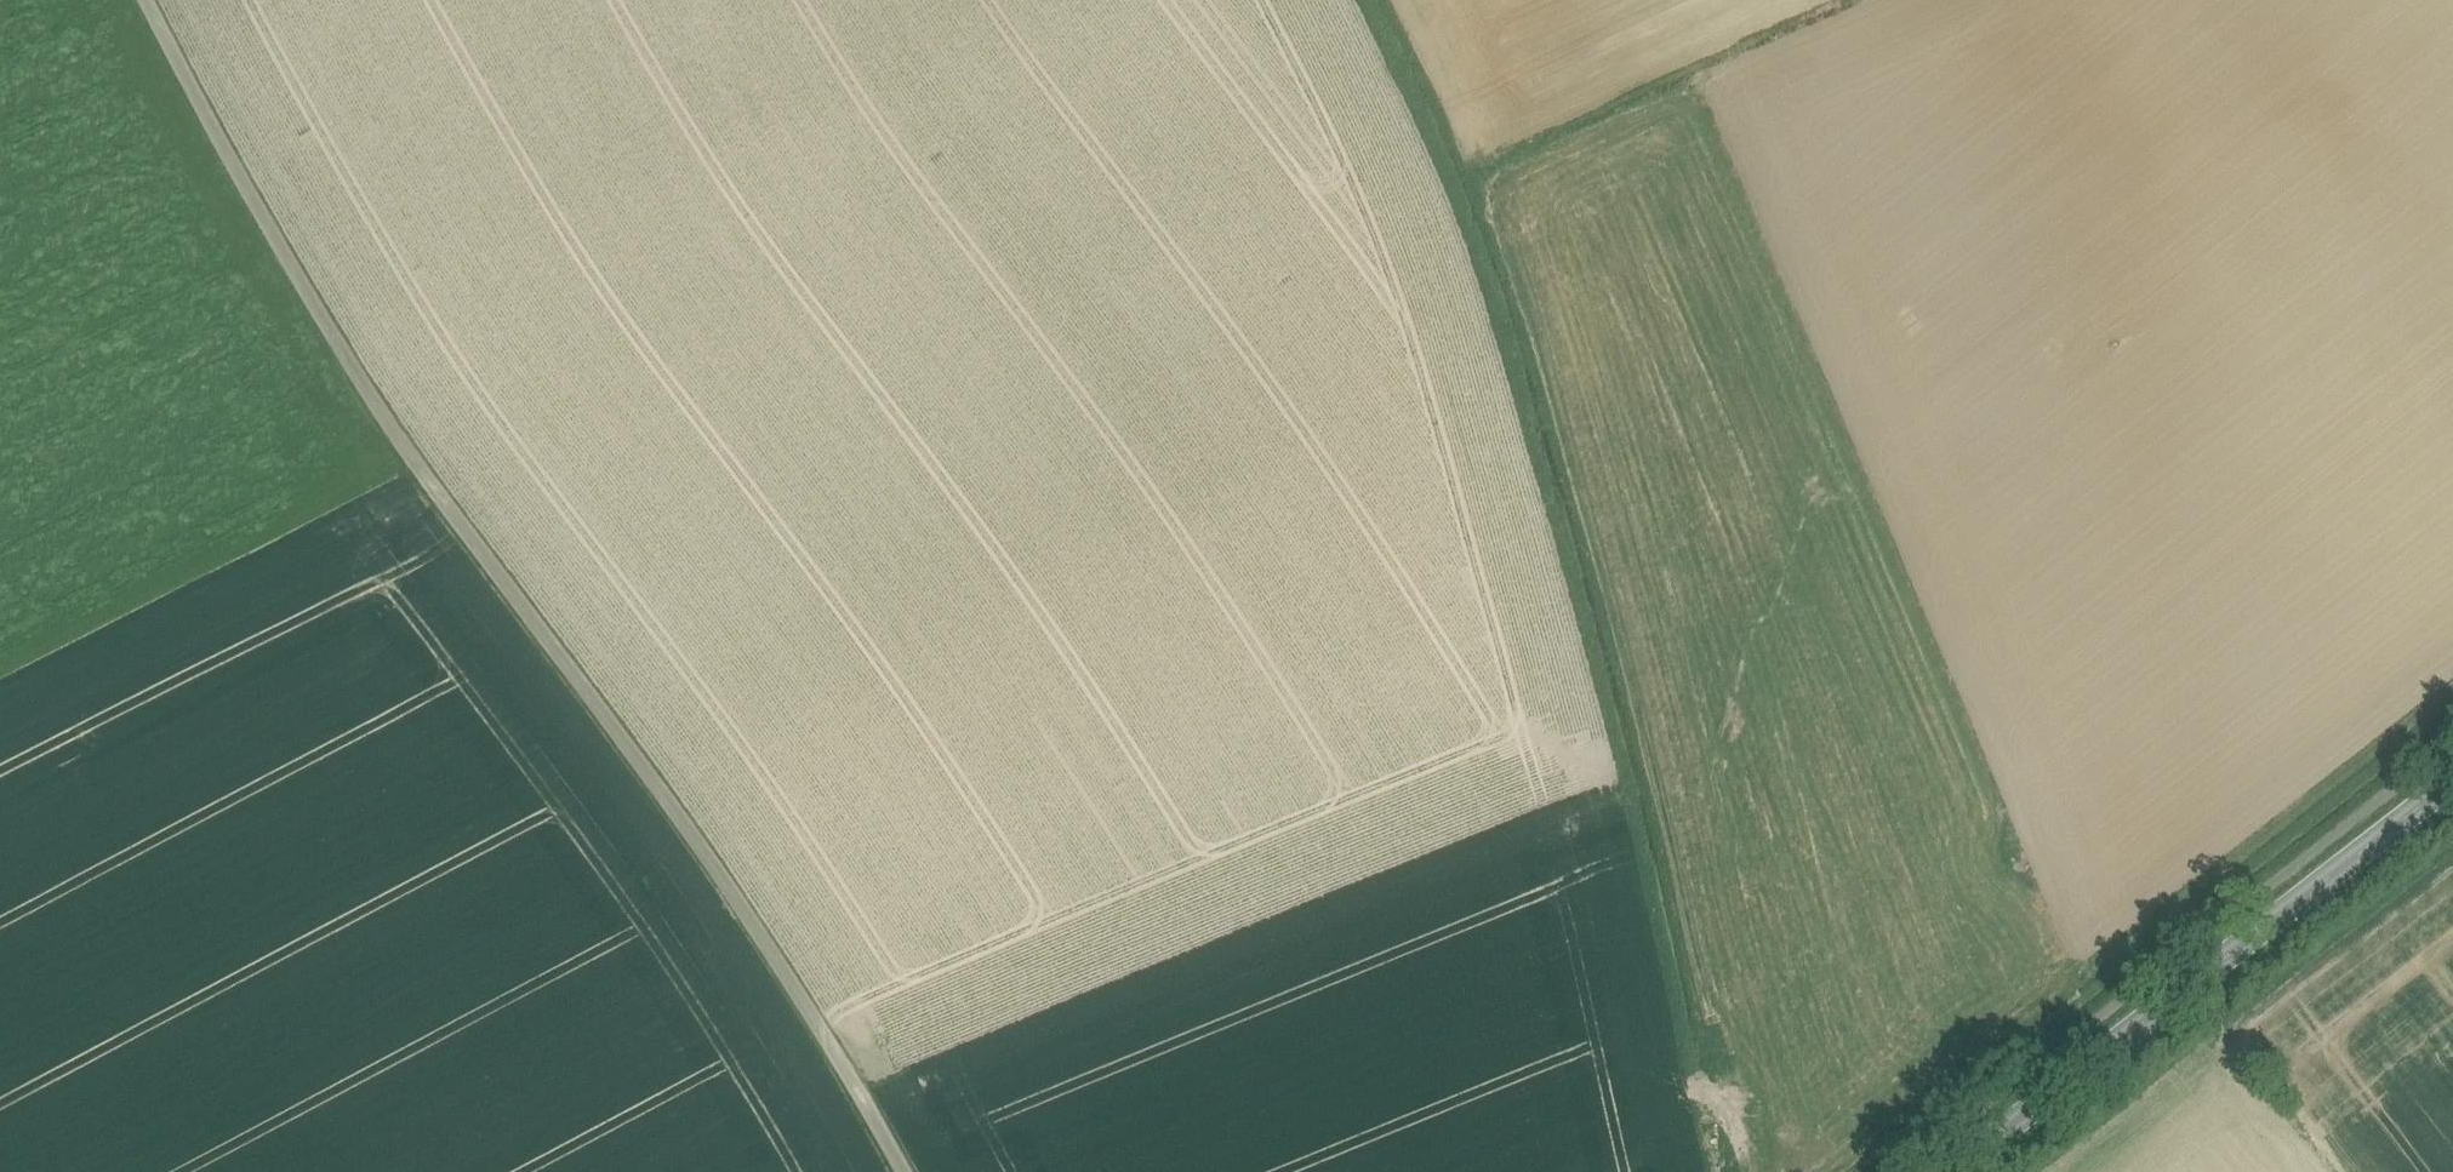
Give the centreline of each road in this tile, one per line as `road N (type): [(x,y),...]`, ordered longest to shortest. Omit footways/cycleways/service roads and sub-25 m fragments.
road 1 (unclassified): [(901,1171),(697,842),(405,449),(312,301),(146,0)]
road 2 (secondary): [(2452,780),(1949,1171)]

